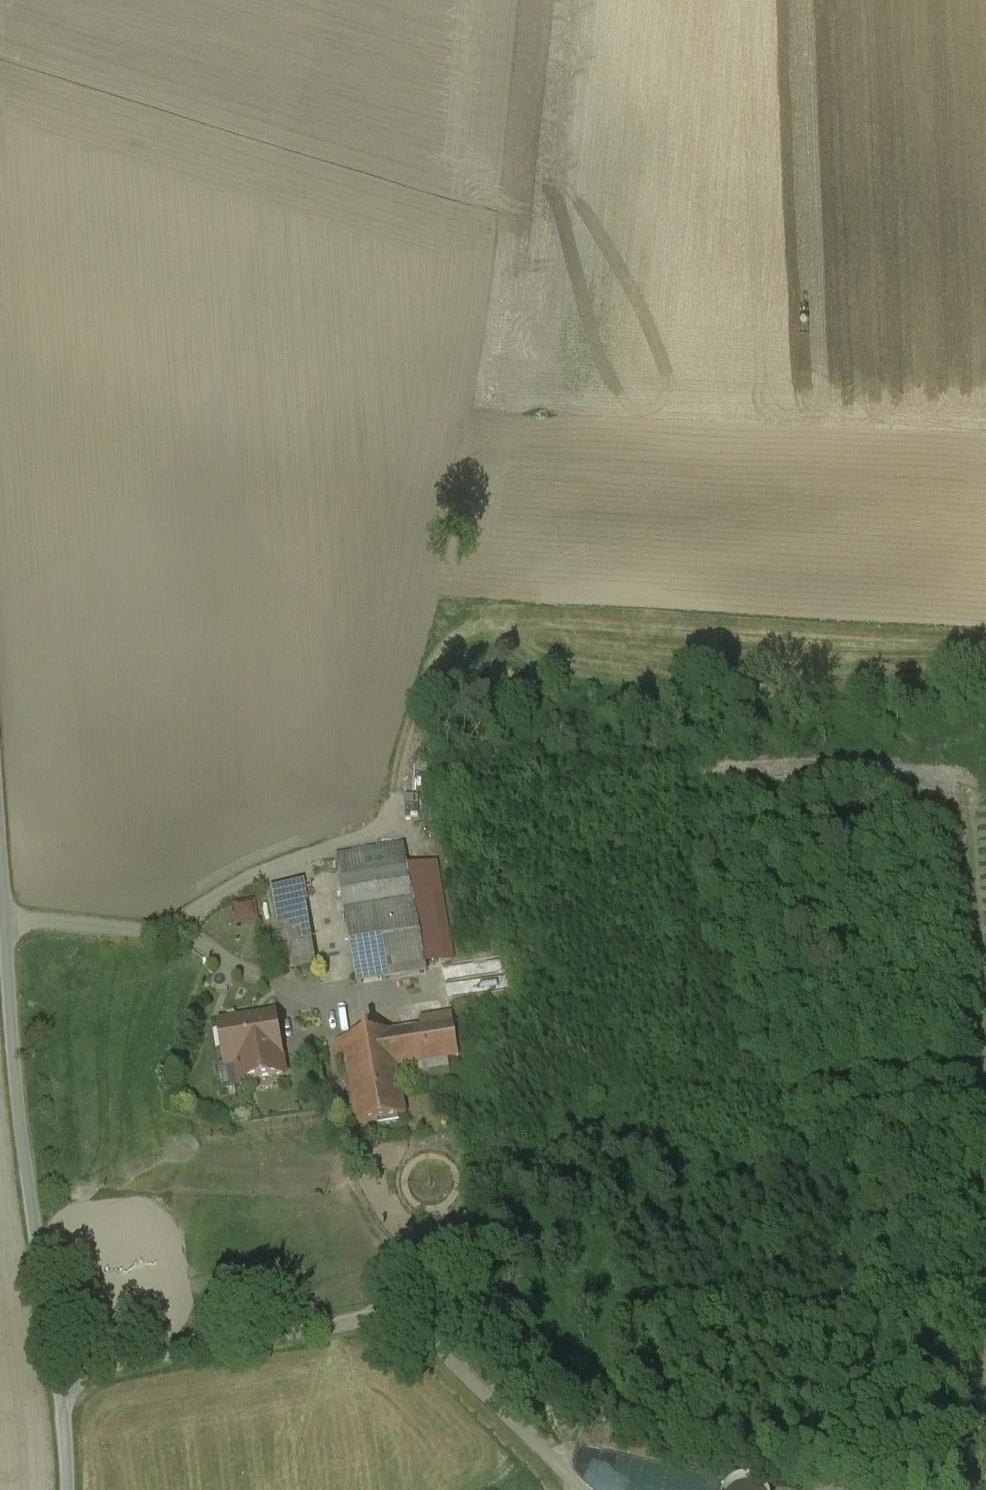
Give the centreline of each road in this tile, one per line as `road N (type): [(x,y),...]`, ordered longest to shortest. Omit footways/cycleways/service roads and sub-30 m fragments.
road 1 (unclassified): [(67,1489),(59,1373),(21,1126),(0,839)]

